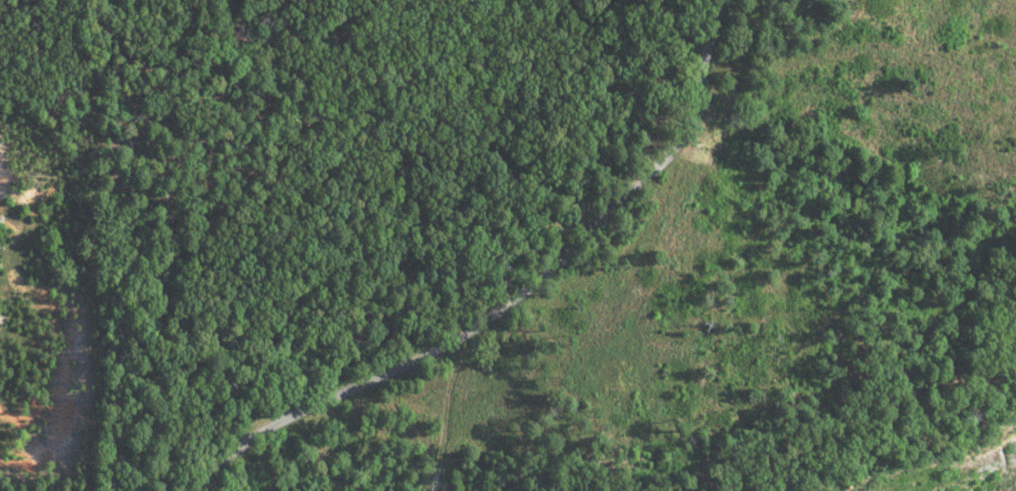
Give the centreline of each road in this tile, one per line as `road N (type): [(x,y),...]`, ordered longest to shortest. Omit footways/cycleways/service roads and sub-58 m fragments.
road 1 (residential): [(200,490),(256,429),(467,332),(557,267),(672,150),(722,0)]

